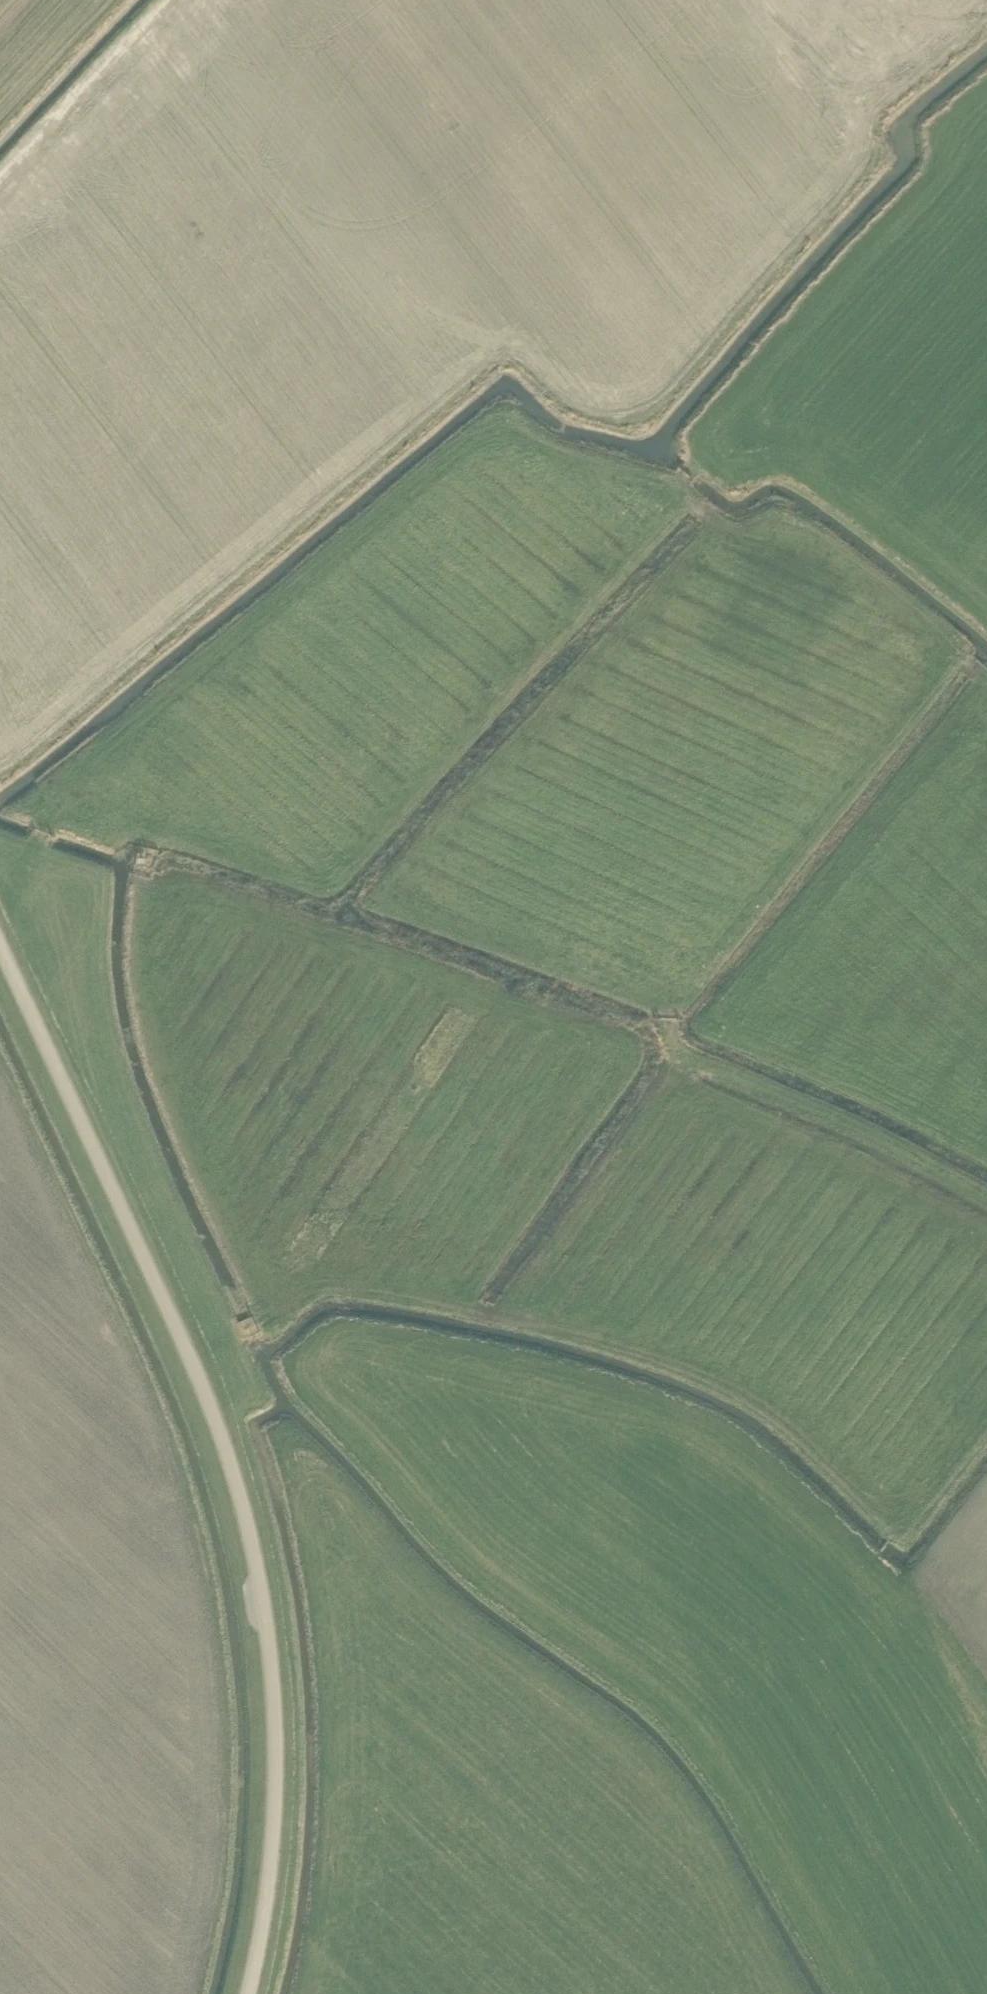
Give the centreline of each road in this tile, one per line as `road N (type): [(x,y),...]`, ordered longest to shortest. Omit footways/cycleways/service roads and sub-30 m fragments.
road 1 (tertiary): [(247,1993),(275,1793),(271,1672),(253,1551),(205,1392),(0,946)]

